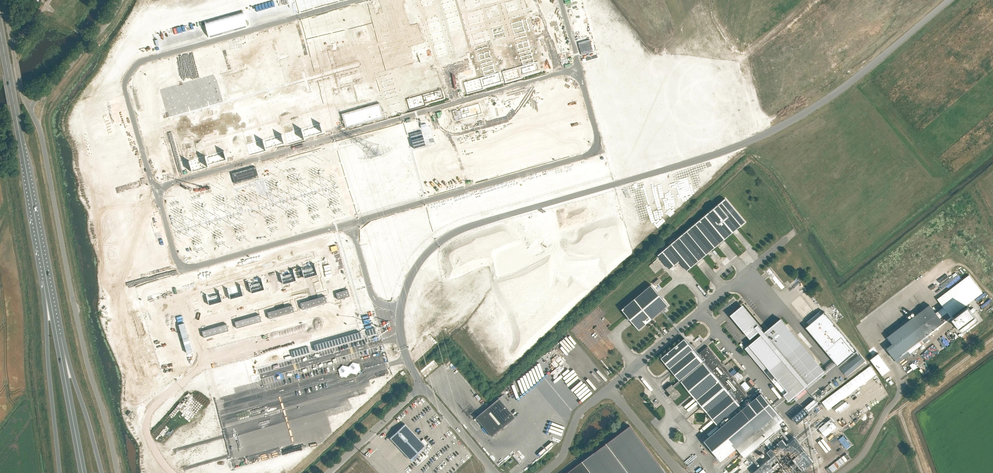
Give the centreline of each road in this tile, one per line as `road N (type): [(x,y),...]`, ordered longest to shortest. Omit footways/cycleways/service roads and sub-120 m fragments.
road 1 (unclassified): [(117,472),(40,129),(28,106)]
road 2 (trunk): [(45,272),(0,29)]
road 3 (unclassified): [(327,472),(423,390),(492,470)]
road 4 (trunk): [(45,272),(59,472)]
road 5 (trunk): [(101,472),(55,327)]
road 6 (trunk): [(83,472),(55,327)]
road 7 (unclassified): [(28,106),(50,91),(121,0)]

